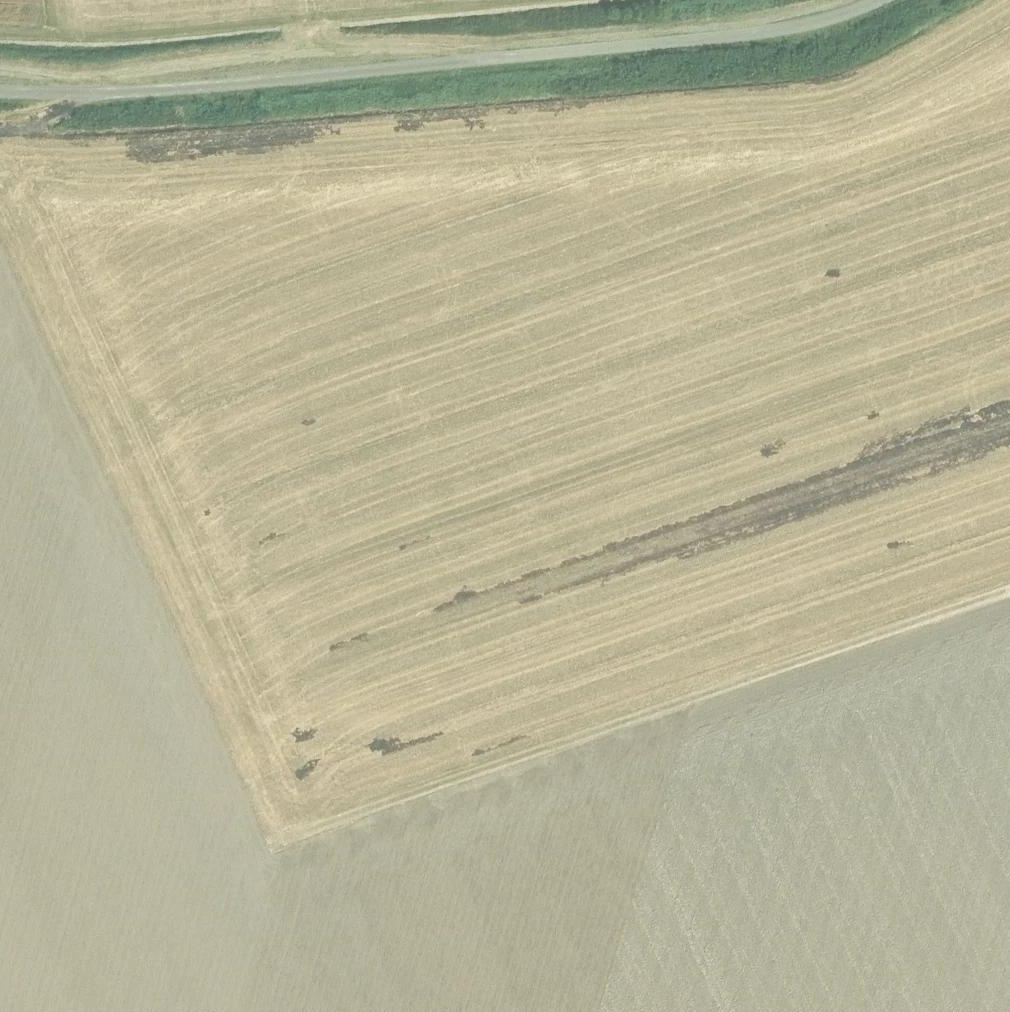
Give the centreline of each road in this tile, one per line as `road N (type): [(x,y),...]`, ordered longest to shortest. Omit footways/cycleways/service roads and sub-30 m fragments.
road 1 (unclassified): [(0,90),(108,93),(786,29),(880,0)]

